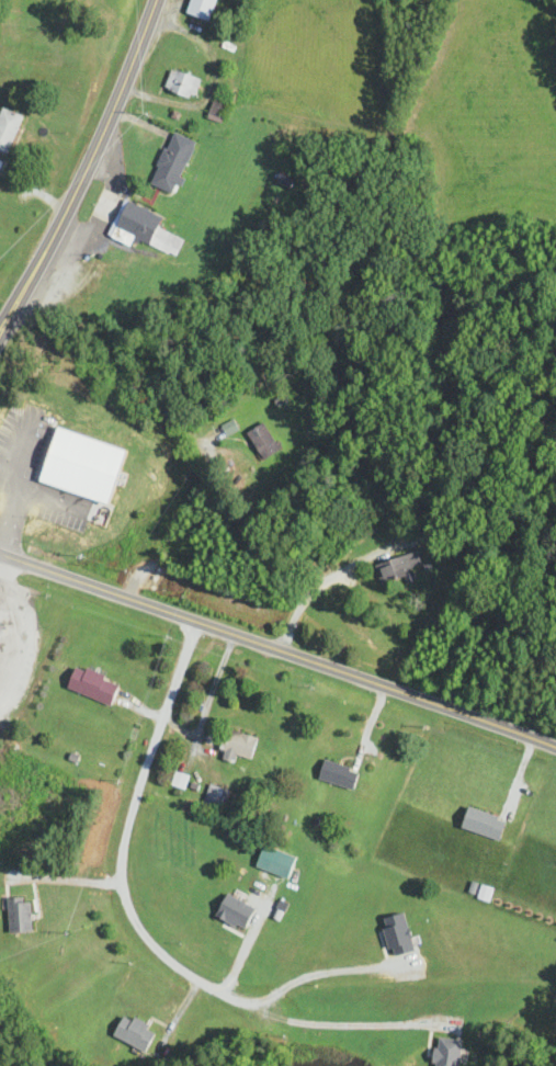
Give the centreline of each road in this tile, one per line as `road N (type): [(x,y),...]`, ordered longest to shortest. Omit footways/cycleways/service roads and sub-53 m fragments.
road 1 (residential): [(555,757),(478,717),(274,640),(0,555)]
road 2 (primary): [(0,336),(46,260),(153,0)]

